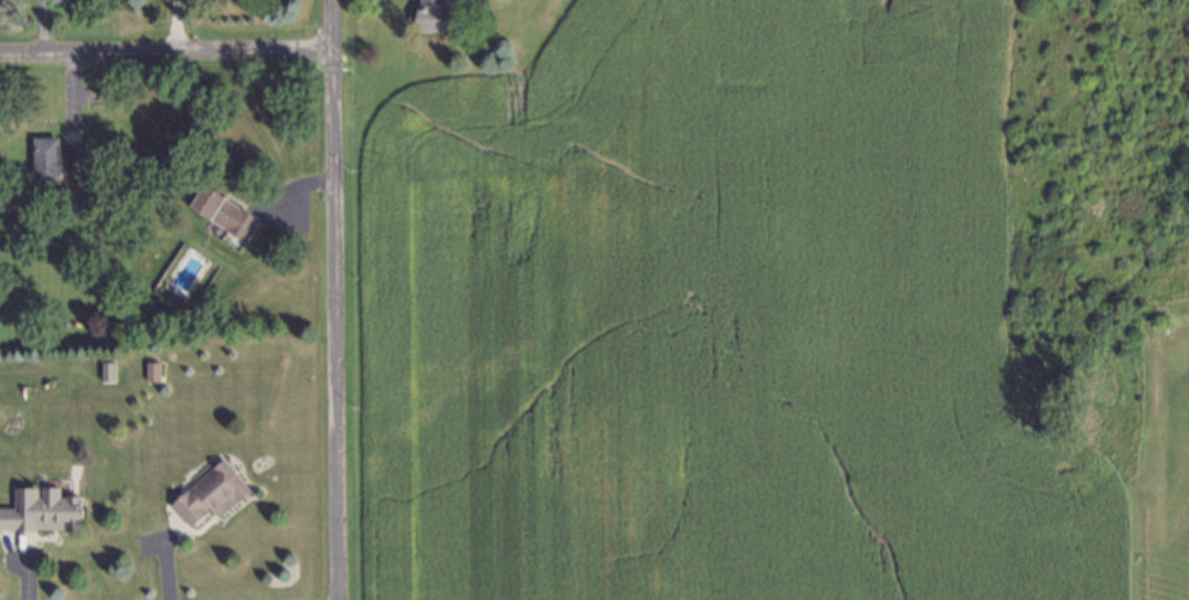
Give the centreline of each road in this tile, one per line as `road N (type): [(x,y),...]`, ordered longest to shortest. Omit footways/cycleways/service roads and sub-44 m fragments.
road 1 (residential): [(330,0),(335,599)]
road 2 (residential): [(332,51),(0,55)]

